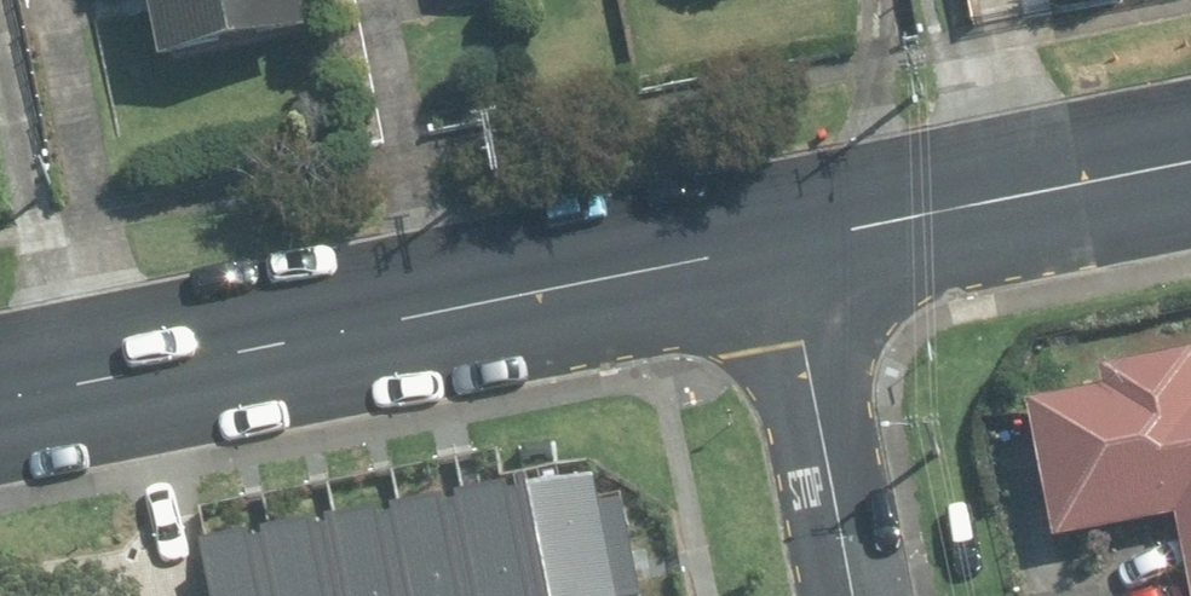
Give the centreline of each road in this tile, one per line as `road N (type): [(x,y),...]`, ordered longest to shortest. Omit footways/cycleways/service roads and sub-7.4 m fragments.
road 1 (secondary): [(792,242),(0,396)]
road 2 (secondary): [(1190,164),(792,242)]
road 3 (residential): [(860,595),(792,242)]

